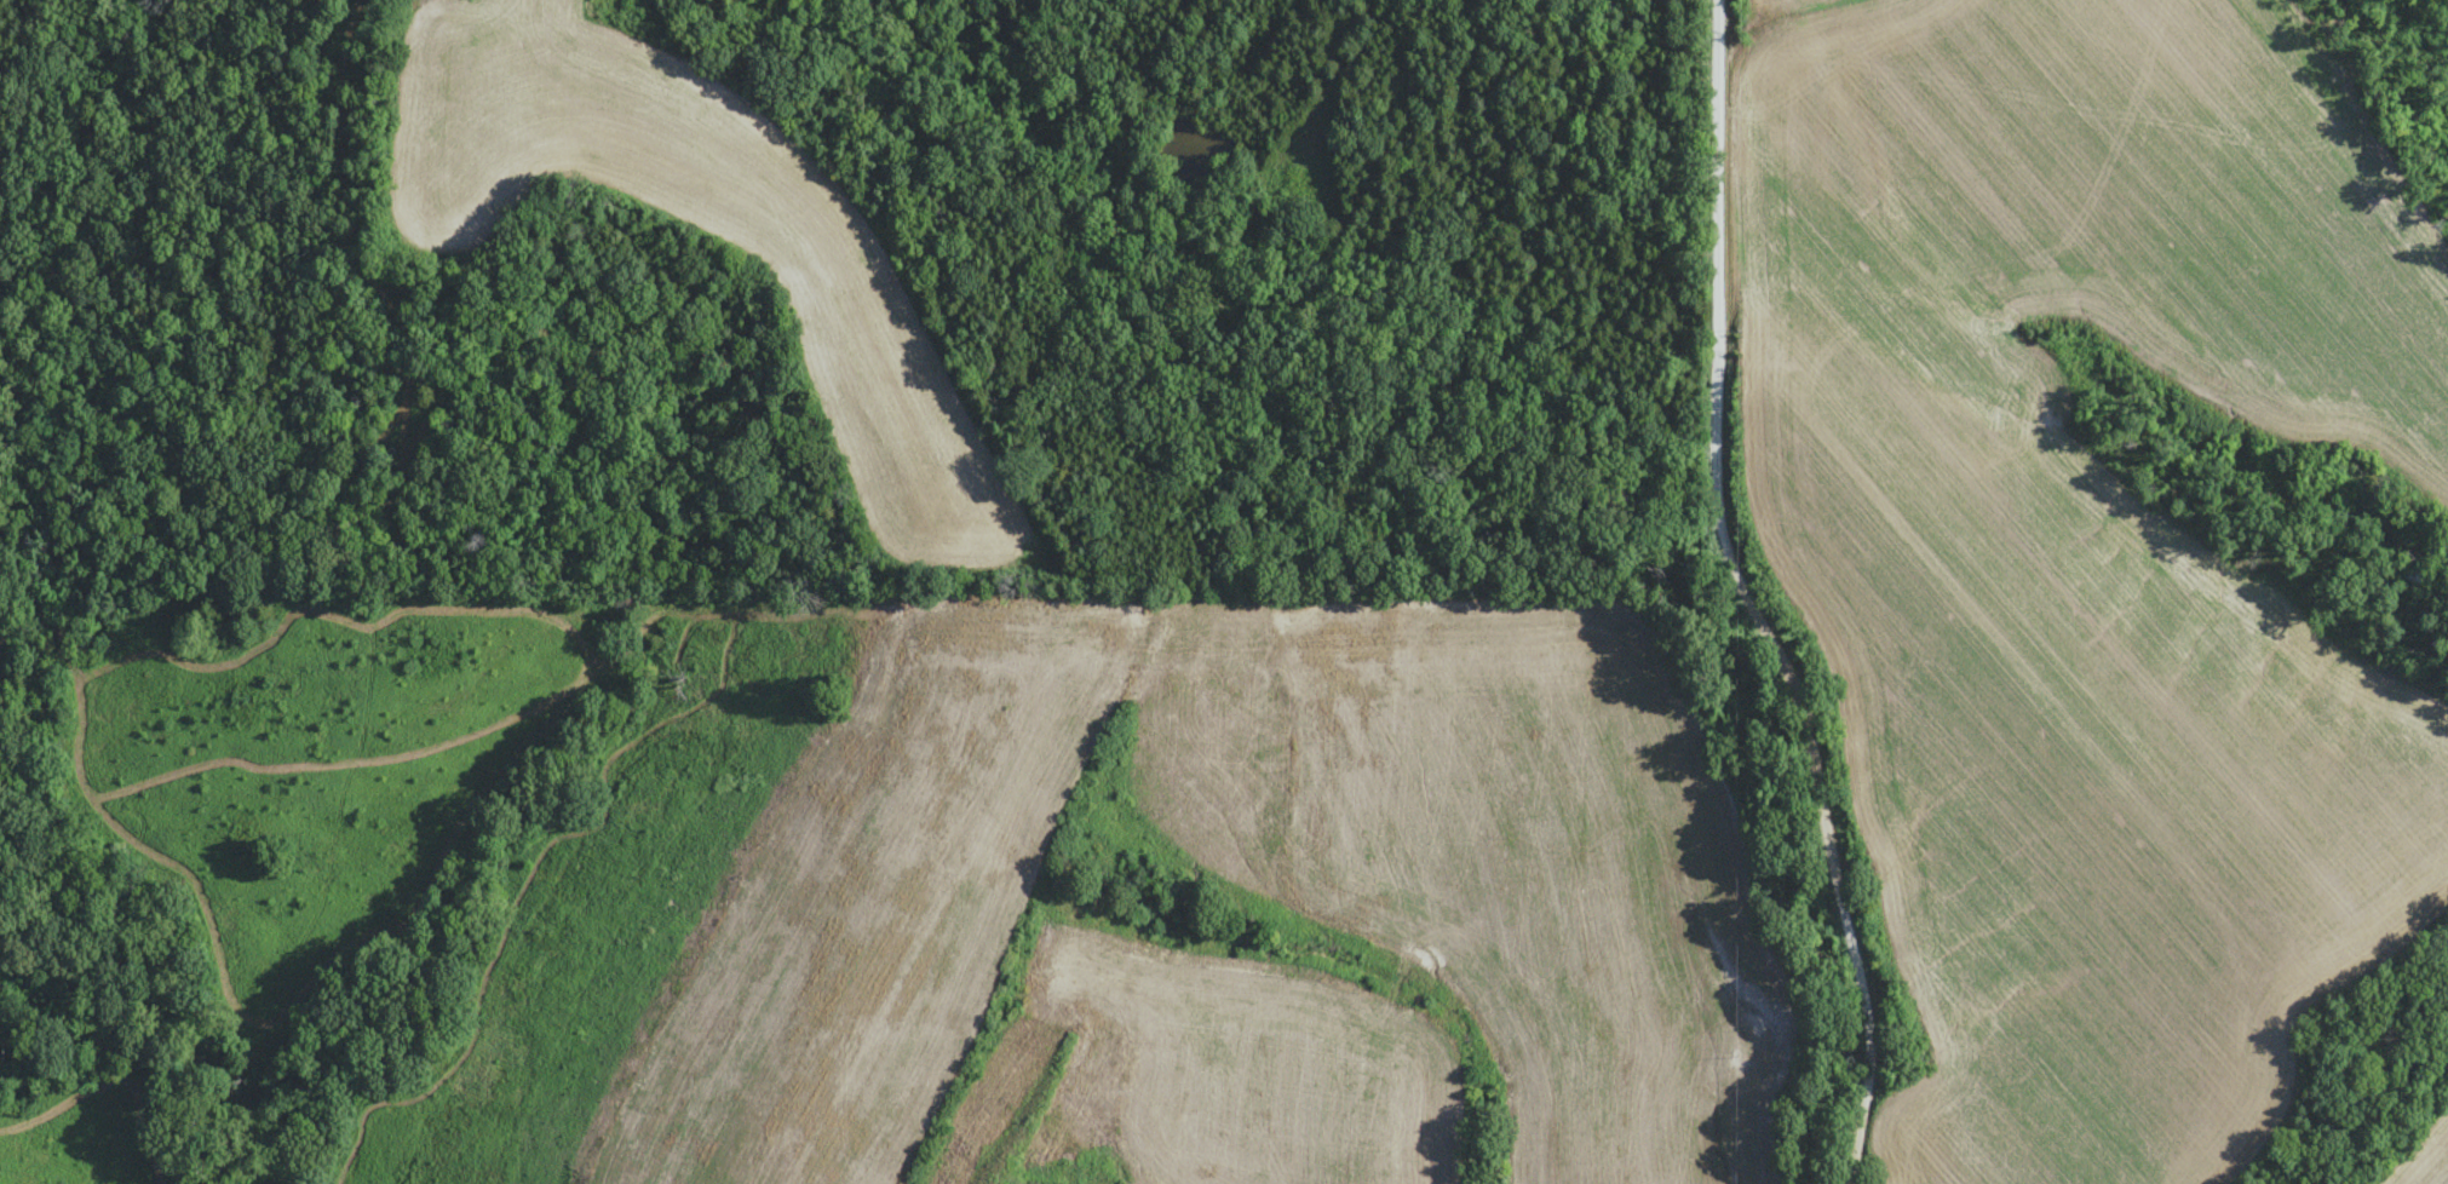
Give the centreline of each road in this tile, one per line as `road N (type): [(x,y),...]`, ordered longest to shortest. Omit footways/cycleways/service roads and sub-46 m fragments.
road 1 (residential): [(1853,1183),(1873,1052),(1864,990),(1804,701),(1736,576),(1719,513),(1722,0)]

